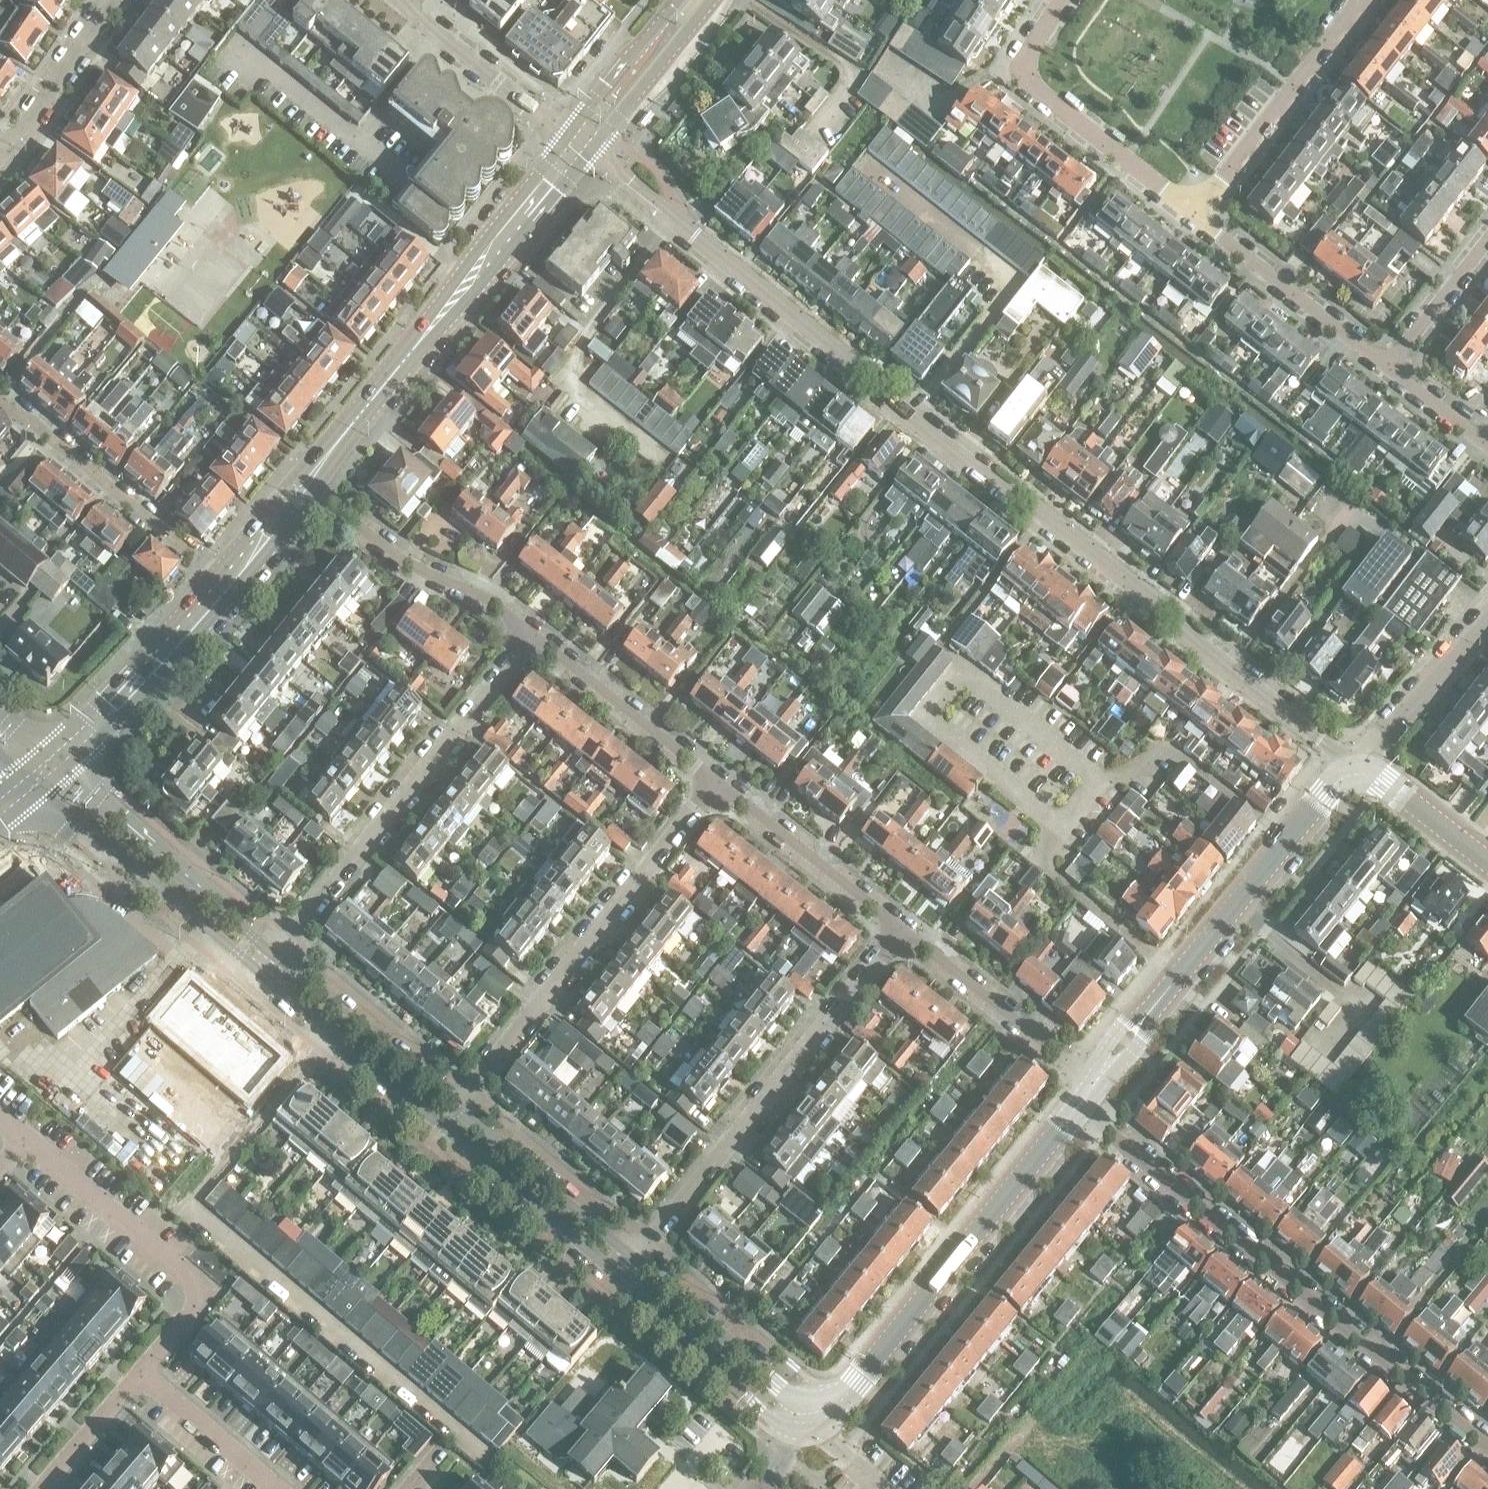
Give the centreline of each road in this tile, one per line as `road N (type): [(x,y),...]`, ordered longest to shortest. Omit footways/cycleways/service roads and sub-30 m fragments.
road 1 (tertiary): [(1356,771),(573,152)]
road 2 (residential): [(1487,1444),(1074,1105)]
road 3 (secondary): [(257,971),(615,1273)]
road 4 (residential): [(631,1255),(897,926)]
road 5 (secondary): [(306,479),(573,152)]
road 6 (residential): [(453,1104),(718,782)]
road 7 (residential): [(274,951),(535,637)]
road 8 (secondary): [(1074,1105),(855,1379),(810,1412)]
road 9 (secondary): [(1356,771),(1327,792),(1095,1080)]
road 10 (residential): [(21,1138),(205,1296),(137,1376)]
road 11 (residential): [(1063,0),(1027,54),(1034,92),(1198,213)]
road 12 (secondary): [(28,784),(257,971)]
road 13 (residential): [(0,393),(224,580)]
road 14 (secondary): [(274,951),(51,763)]
road 15 (residential): [(535,637),(473,589),(404,561),(306,479)]
road 16 (residential): [(1198,213),(1362,0)]
road 17 (secondary): [(224,580),(114,706),(51,763)]
road 18 (residential): [(897,926),(1095,1080)]
road 19 (residential): [(1386,362),(1198,213)]
road 20 (secondary): [(453,1104),(274,951)]
road 21 (secondary): [(615,1273),(758,1406),(769,1414),(793,1408)]
road 22 (residential): [(718,782),(535,637)]
road 23 (secondary): [(631,1255),(453,1104)]
road 24 (residential): [(718,782),(897,926)]
road 25 (residential): [(573,152),(404,0)]
road 26 (secondary): [(793,1408),(775,1381),(631,1255)]
road 27 (residential): [(1356,771),(1487,615)]
road 28 (secondary): [(573,152),(695,0)]
road 29 (residential): [(121,0),(20,136),(0,136)]
road 30 (residential): [(137,1376),(270,1488)]
road 31 (residential): [(1386,362),(1487,236)]
road 32 (secondary): [(1356,771),(1385,780),(1487,861)]
road 33 (residential): [(137,1376),(42,1488)]
road 34 (secondary): [(224,580),(306,479)]
road 35 (residential): [(1487,442),(1386,362)]

